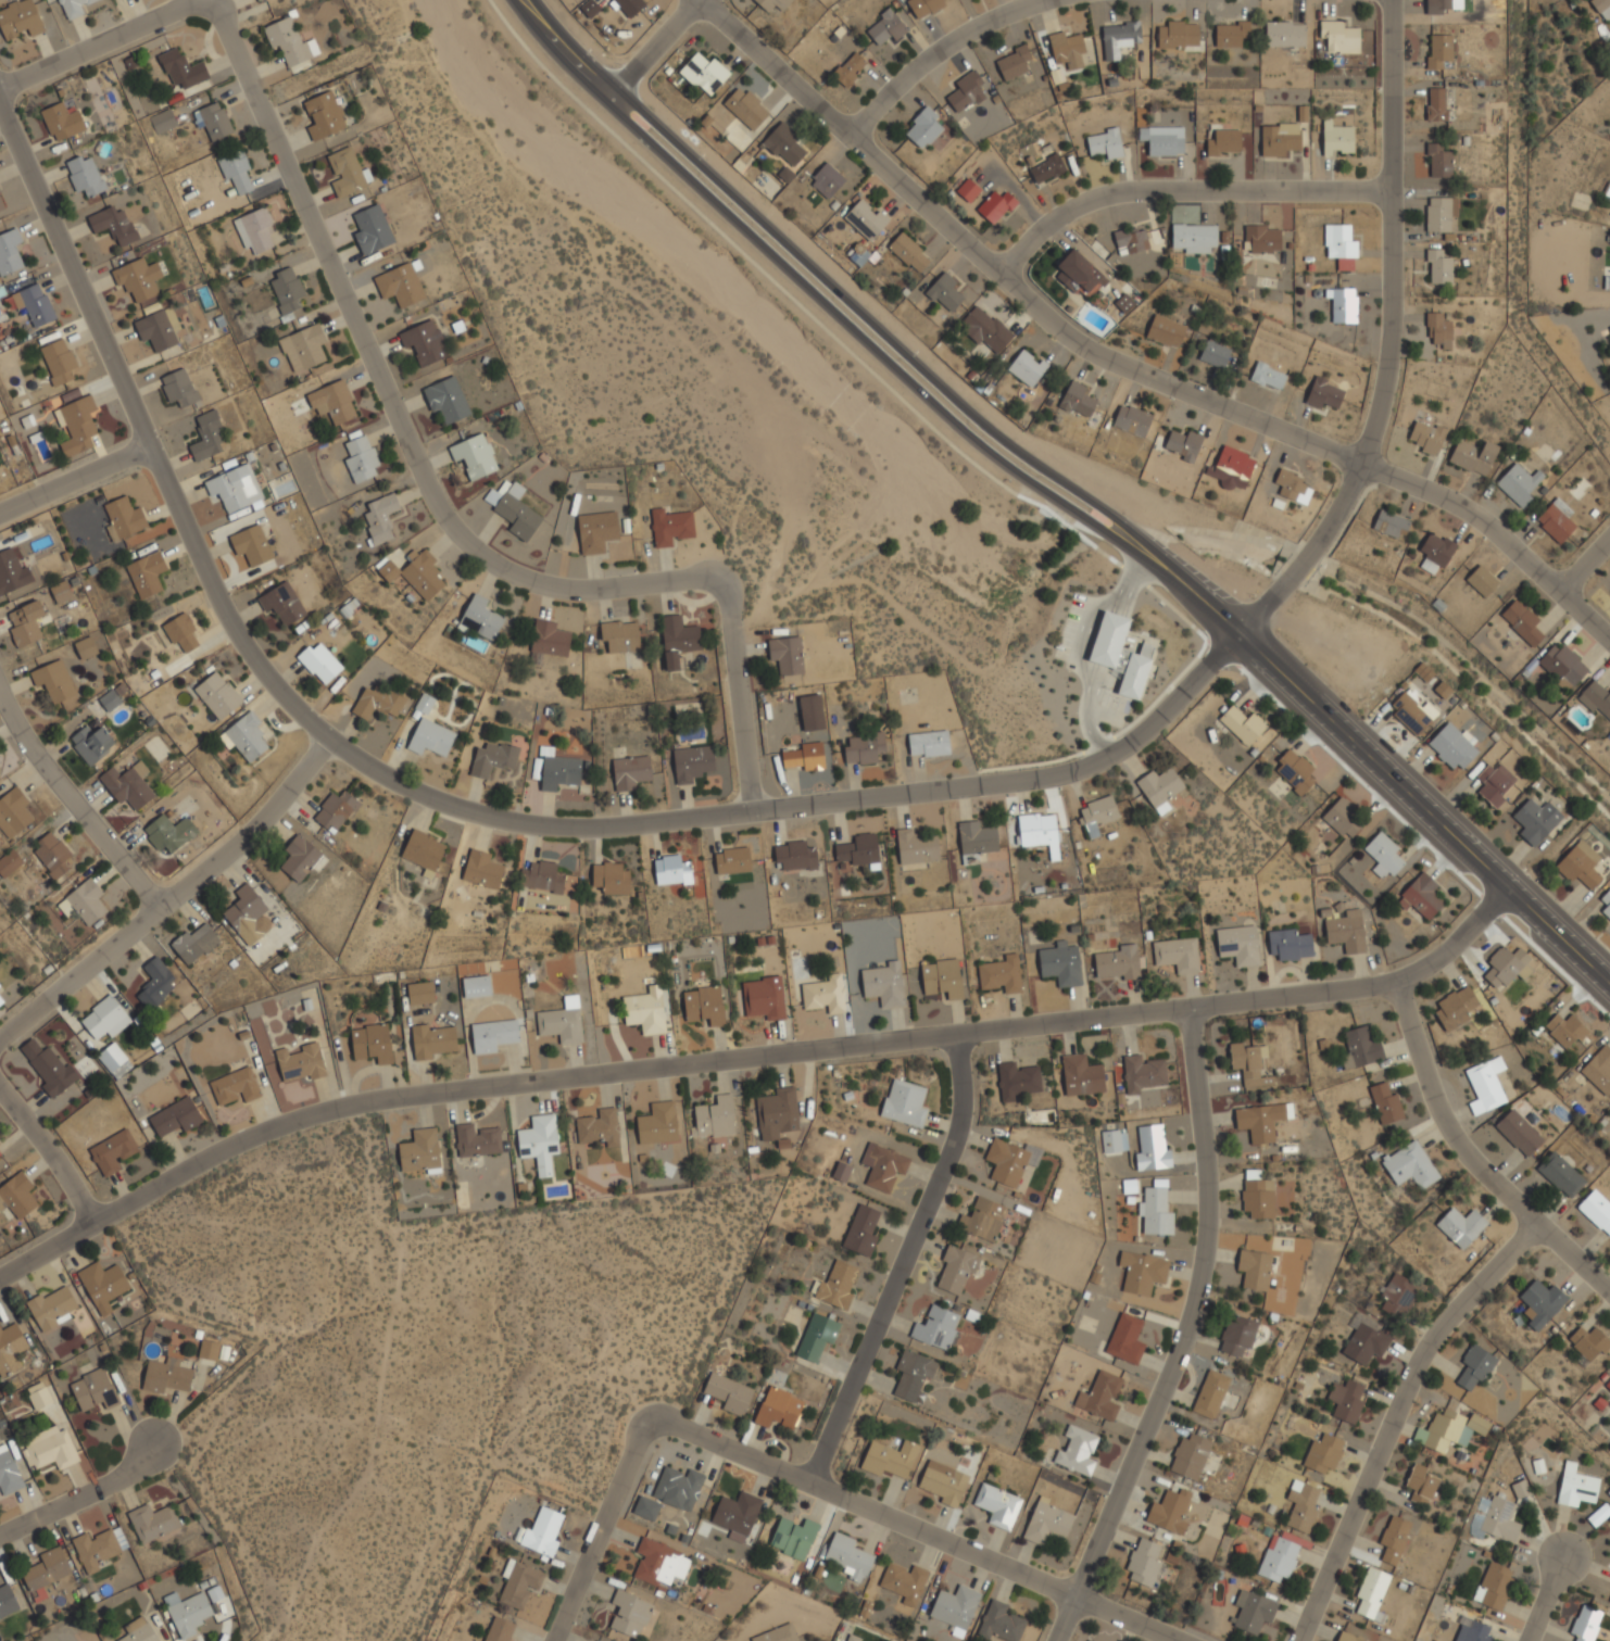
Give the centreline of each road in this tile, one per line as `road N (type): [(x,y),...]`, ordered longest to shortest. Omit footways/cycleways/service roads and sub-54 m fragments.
road 1 (residential): [(0,100),(231,623),(266,678),(327,736),(420,796),(519,823),(592,831),(1065,774),(1120,750),(1238,632)]
road 2 (residential): [(0,1277),(224,1149),(305,1115),(423,1093),(1395,985),(1441,957),(1507,891)]
road 3 (residential): [(753,811),(728,597),(699,576),(606,589),(538,586),(494,567),(444,518),(211,3),(0,88)]
road 4 (residential): [(700,0),(1093,354),(1451,504),(1483,521),(1609,638)]
road 5 (tertiary): [(509,0),(605,104),(994,462),(1183,584)]
road 6 (tertiary): [(1183,584),(1127,526),(990,431),(589,65),(534,0)]
road 7 (residential): [(1179,1640),(672,1424),(641,1430),(554,1640)]
road 8 (residential): [(1238,632),(1324,534),(1382,406),(1391,341),(1392,0)]
road 9 (residential): [(1188,1008),(1207,1226),(1193,1315),(1056,1640)]
road 10 (tertiary): [(1238,632),(1609,987)]
road 11 (residential): [(1302,1640),(1426,1345),(1536,1223)]
road 12 (residential): [(957,1035),(961,1113),(809,1485)]
road 13 (residential): [(0,1037),(262,823),(327,736)]
road 14 (residential): [(1392,191),(1143,192),(1094,202),(1059,220),(999,275)]
road 15 (residential): [(1395,985),(1437,1111),(1485,1176),(1609,1292)]
road 16 (residential): [(0,692),(22,734),(158,908)]
road 17 (residential): [(1053,0),(1009,12),(943,47),(851,136)]
road 18 (residential): [(0,1534),(122,1476),(153,1446)]
road 19 (residential): [(0,514),(148,444)]
road 20 (residential): [(0,1089),(58,1160),(93,1222)]
road 21 (residential): [(698,0),(605,104)]

